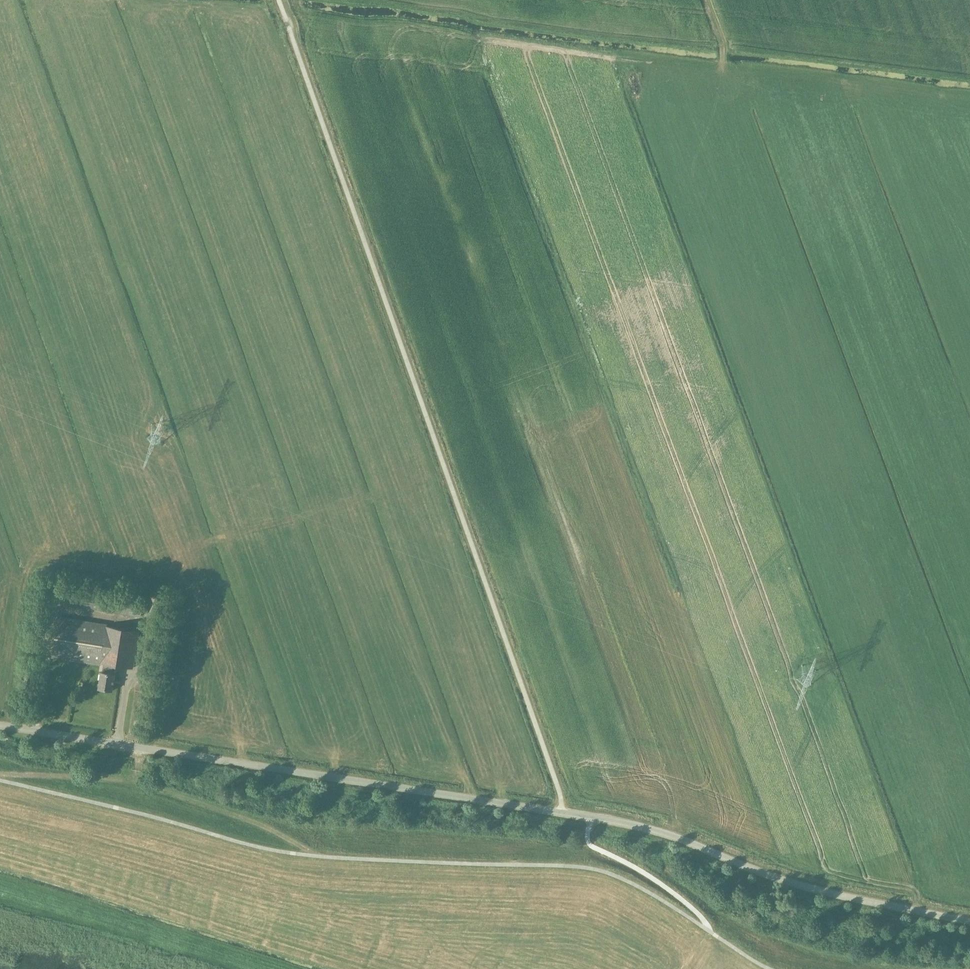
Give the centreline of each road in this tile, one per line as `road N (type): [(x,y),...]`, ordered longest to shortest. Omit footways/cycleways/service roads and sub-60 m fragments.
road 1 (unclassified): [(969,922),(807,889),(680,840),(590,818),(0,727)]
road 2 (track): [(0,778),(135,780),(248,819),(317,857)]

